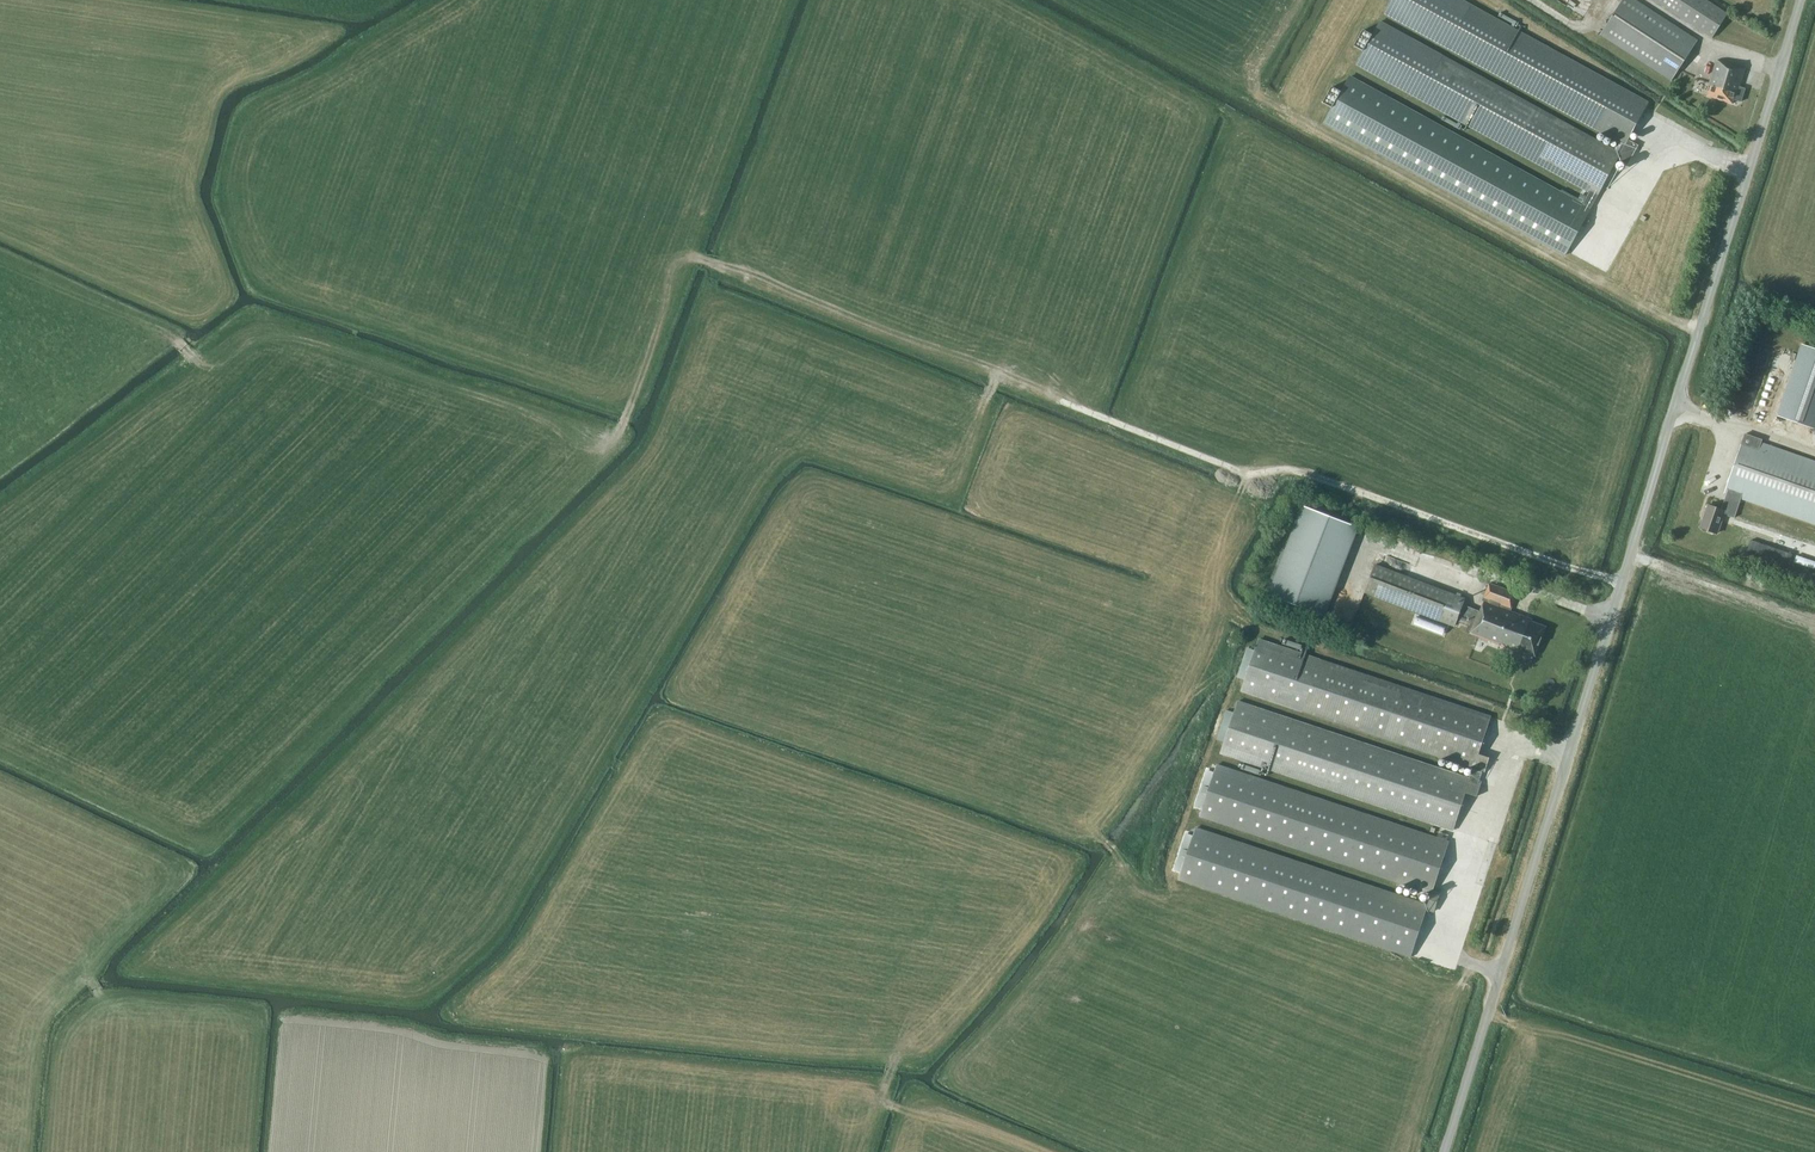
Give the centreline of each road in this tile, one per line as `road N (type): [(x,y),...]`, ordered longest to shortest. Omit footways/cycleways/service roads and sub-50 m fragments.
road 1 (unclassified): [(1443,1151),(1803,0)]

